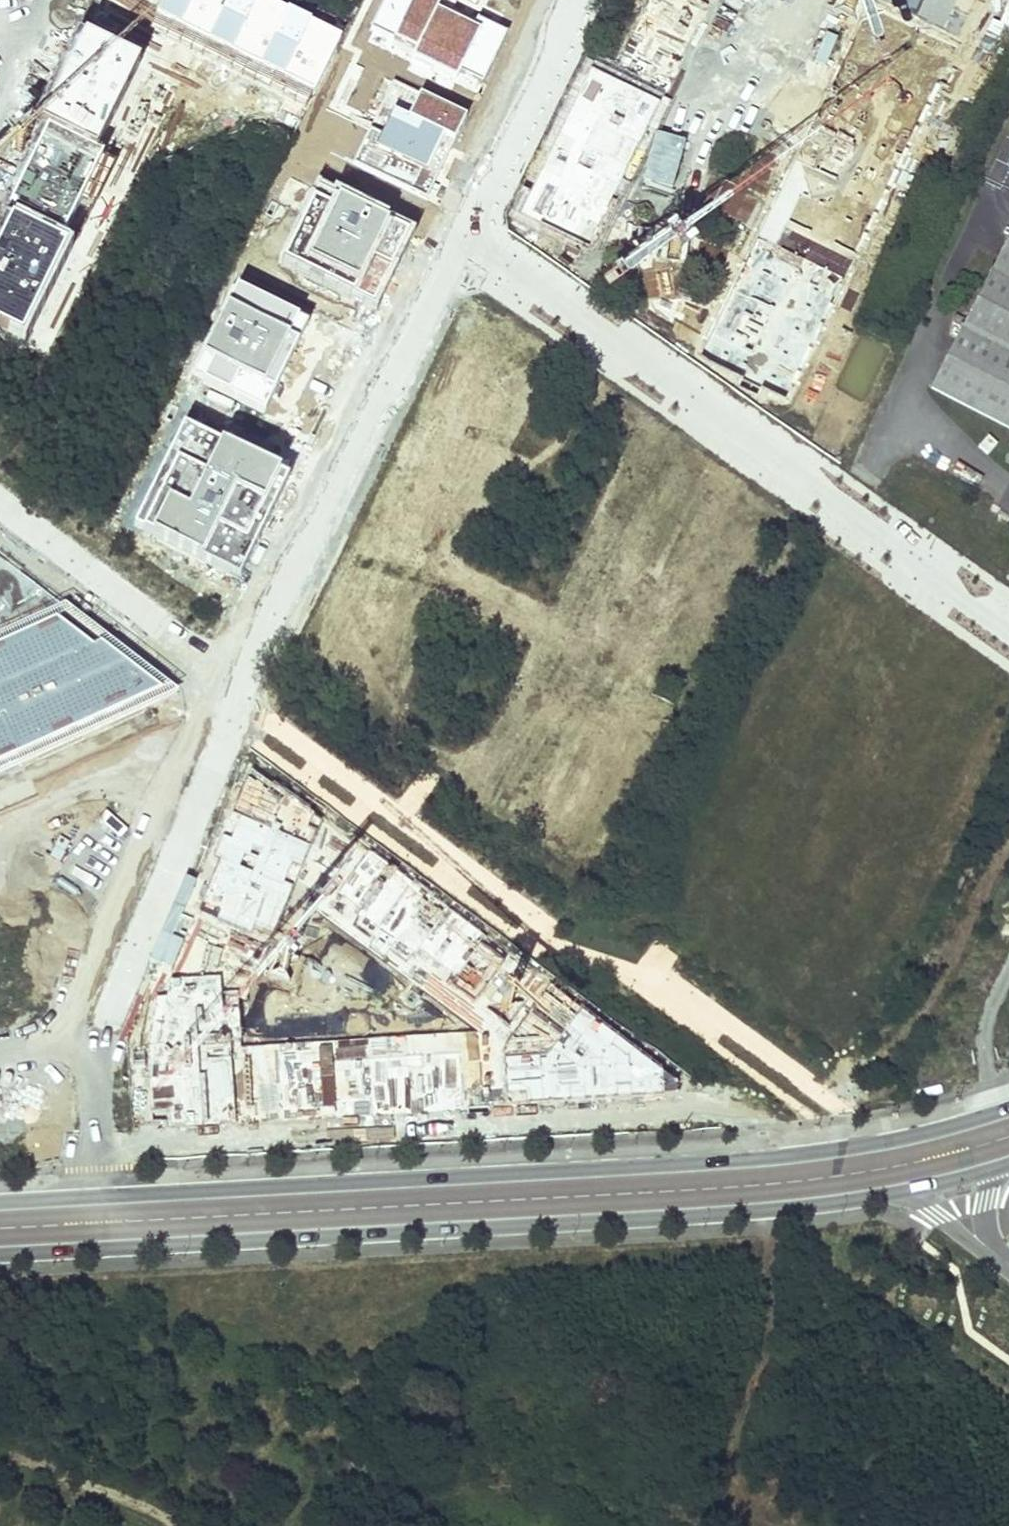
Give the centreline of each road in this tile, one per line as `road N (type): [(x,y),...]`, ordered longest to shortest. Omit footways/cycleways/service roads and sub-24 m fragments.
road 1 (residential): [(110,1196),(89,1036),(219,747),(221,686),(269,620),(451,237)]
road 2 (tertiary): [(0,1254),(632,1221),(907,1192)]
road 3 (tertiary): [(1008,1110),(933,1134),(741,1161),(110,1196)]
road 4 (residential): [(451,237),(1008,628)]
road 5 (track): [(1008,828),(916,1034),(803,1137),(795,1155)]
road 6 (track): [(769,1211),(769,1324),(732,1461),(742,1494),(779,1525)]
road 7 (residential): [(451,237),(564,0)]
road 8 (unknown): [(0,789),(221,686)]

